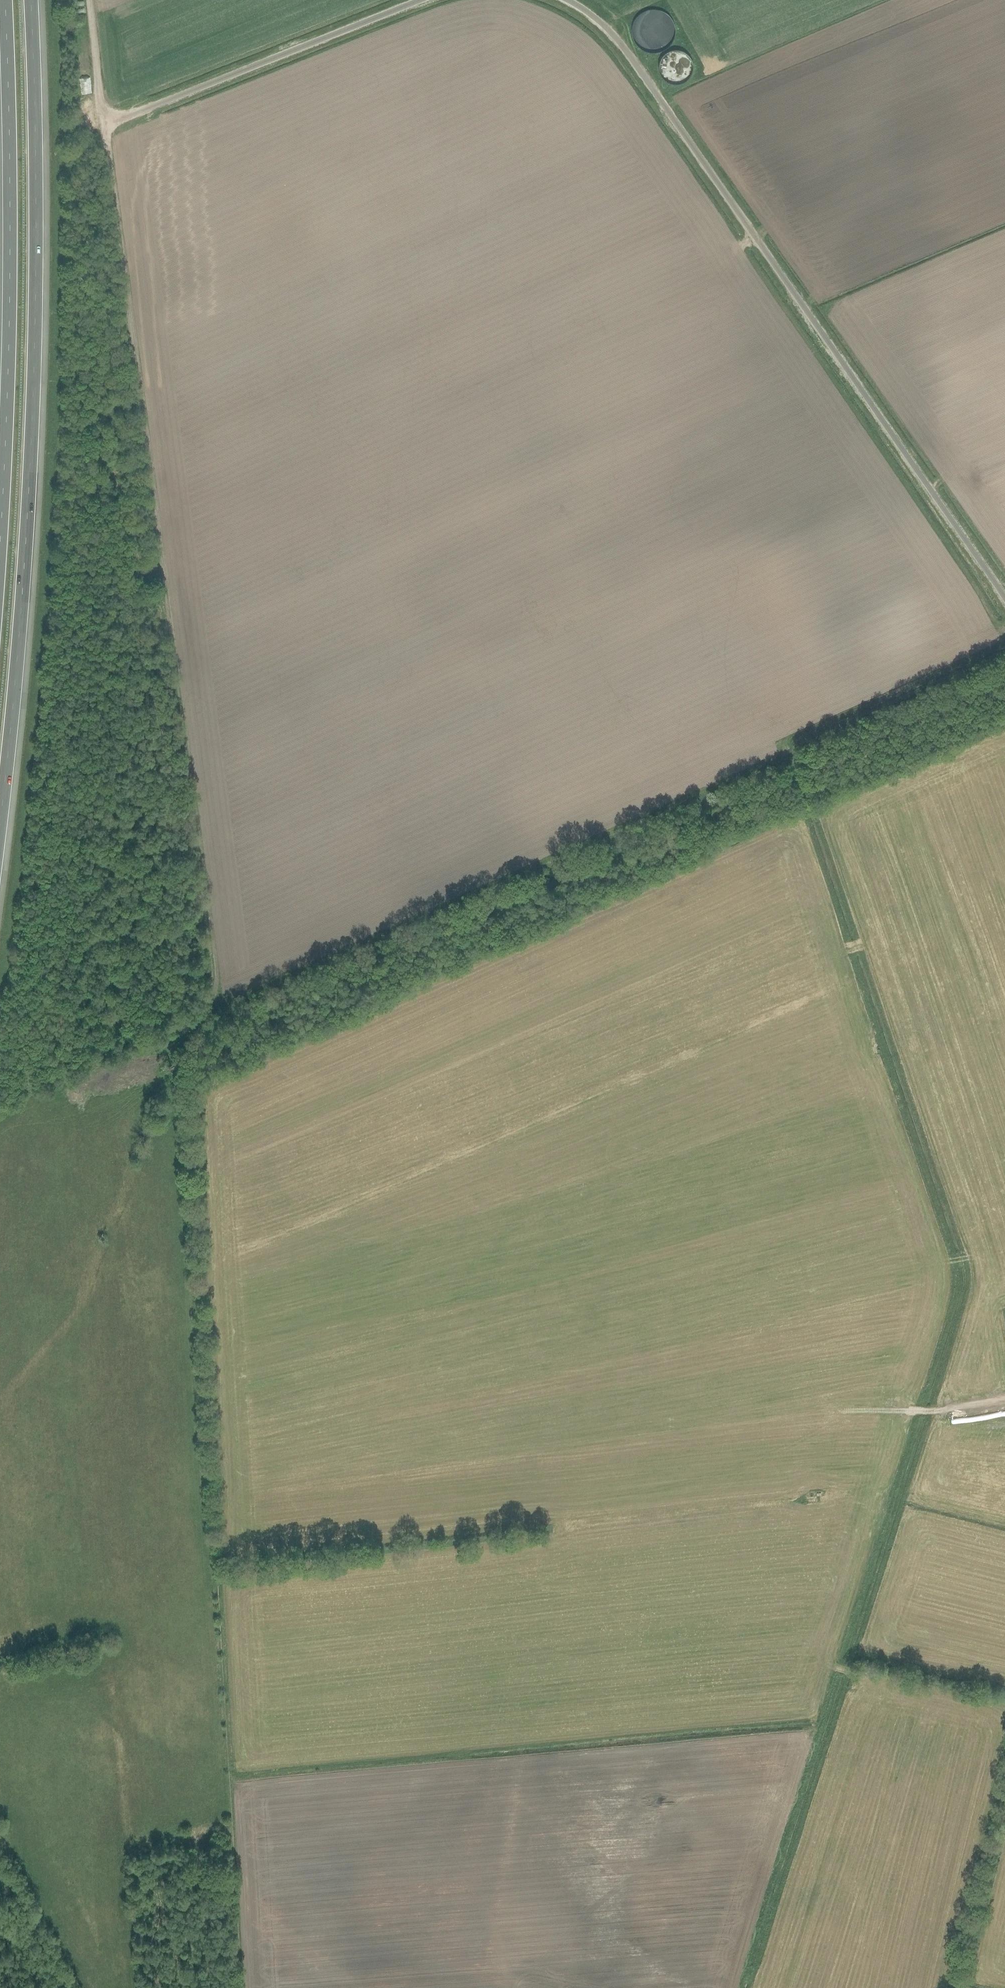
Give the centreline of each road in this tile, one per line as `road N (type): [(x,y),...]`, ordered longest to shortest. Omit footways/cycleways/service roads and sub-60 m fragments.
road 1 (motorway): [(0,839),(30,481),(39,226),(33,0)]
road 2 (unclassified): [(1004,597),(632,58),(567,0)]
road 3 (motorway): [(3,0),(9,226),(0,515)]
road 4 (unclassified): [(422,0),(104,125)]
road 5 (track): [(88,0),(104,125)]

